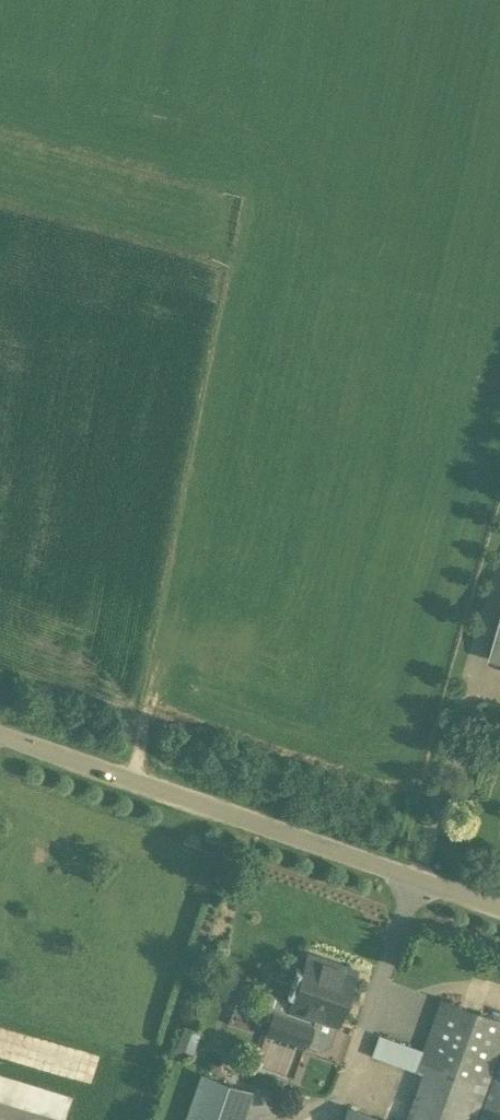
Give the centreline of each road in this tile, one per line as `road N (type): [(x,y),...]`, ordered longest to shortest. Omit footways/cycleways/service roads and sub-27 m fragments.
road 1 (unclassified): [(499,912),(0,735)]

